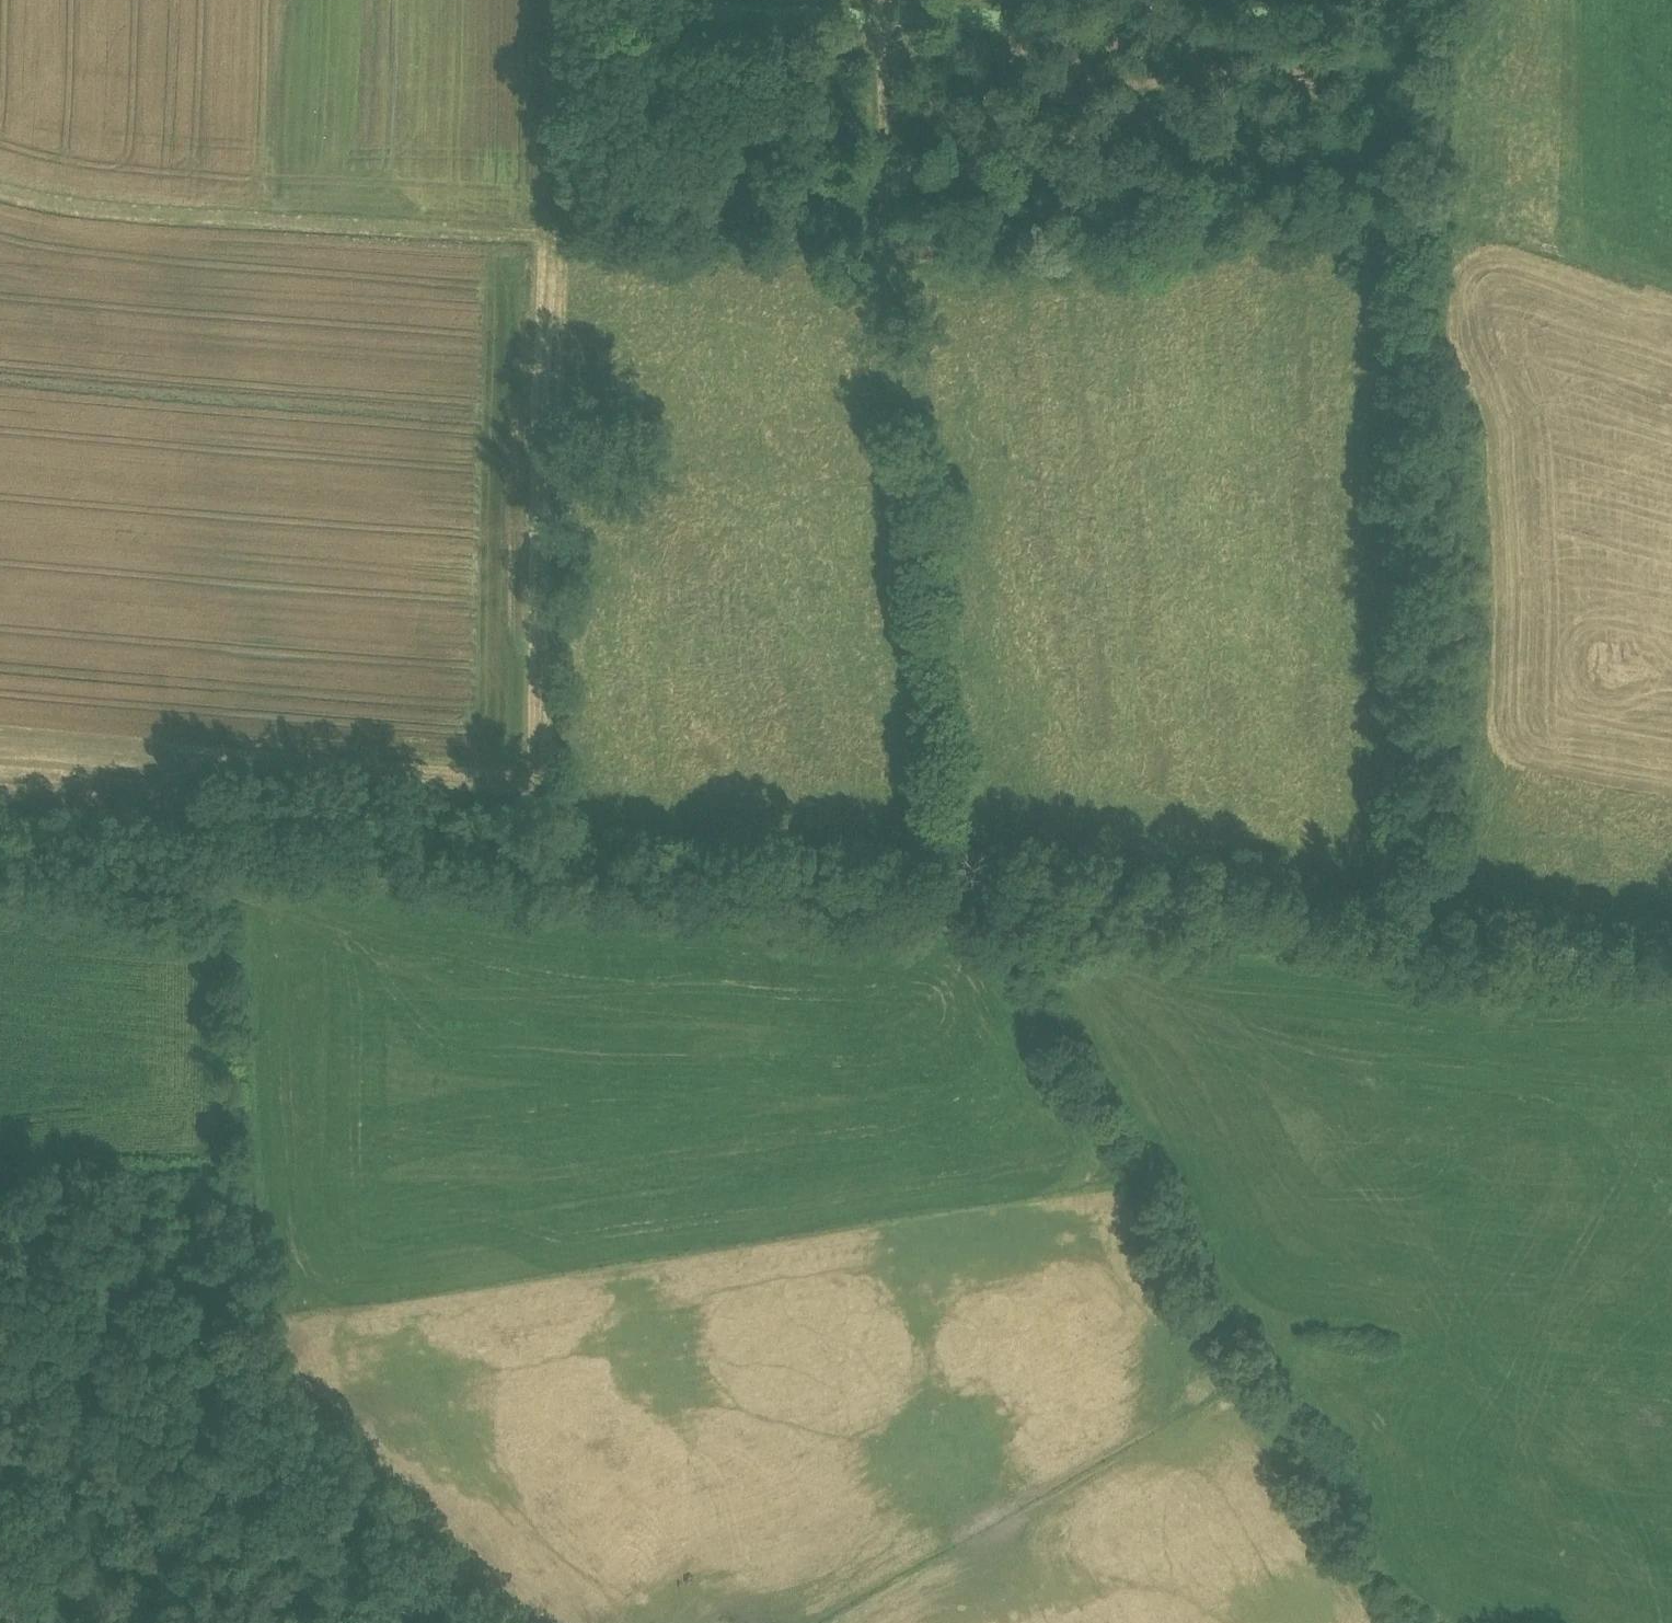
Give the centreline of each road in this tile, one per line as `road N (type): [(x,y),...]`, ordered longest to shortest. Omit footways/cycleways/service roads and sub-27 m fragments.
road 1 (track): [(0,194),(81,210),(371,227),(888,243),(888,63)]

